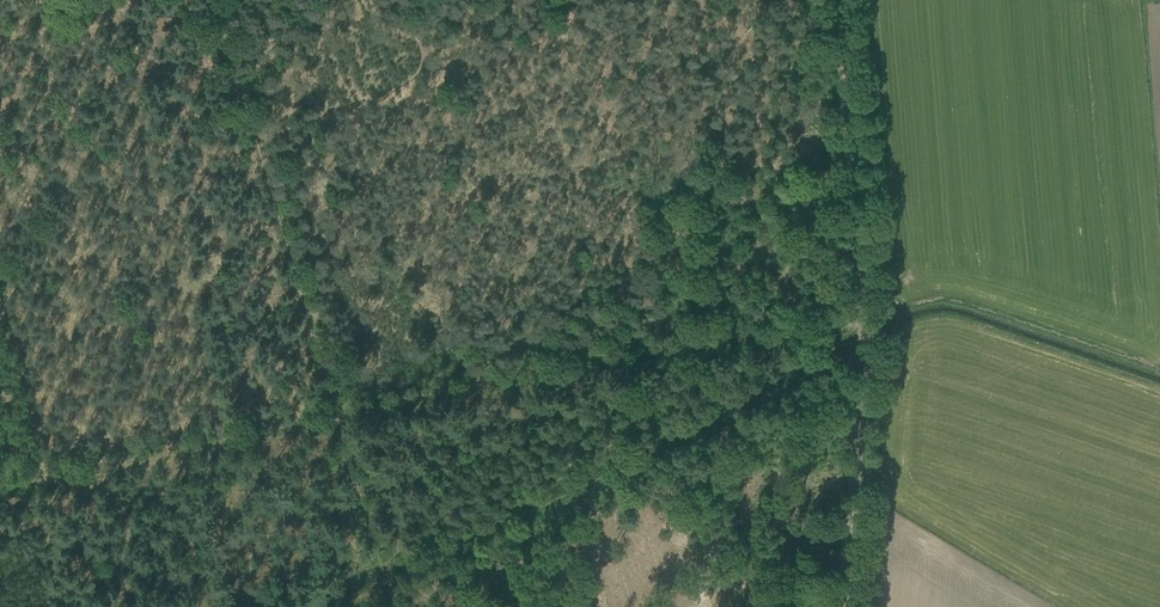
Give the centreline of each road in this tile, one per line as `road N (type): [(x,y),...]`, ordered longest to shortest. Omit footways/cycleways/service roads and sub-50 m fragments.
road 1 (track): [(217,0),(377,576)]
road 2 (track): [(864,337),(848,61)]
road 3 (track): [(838,606),(864,337)]

